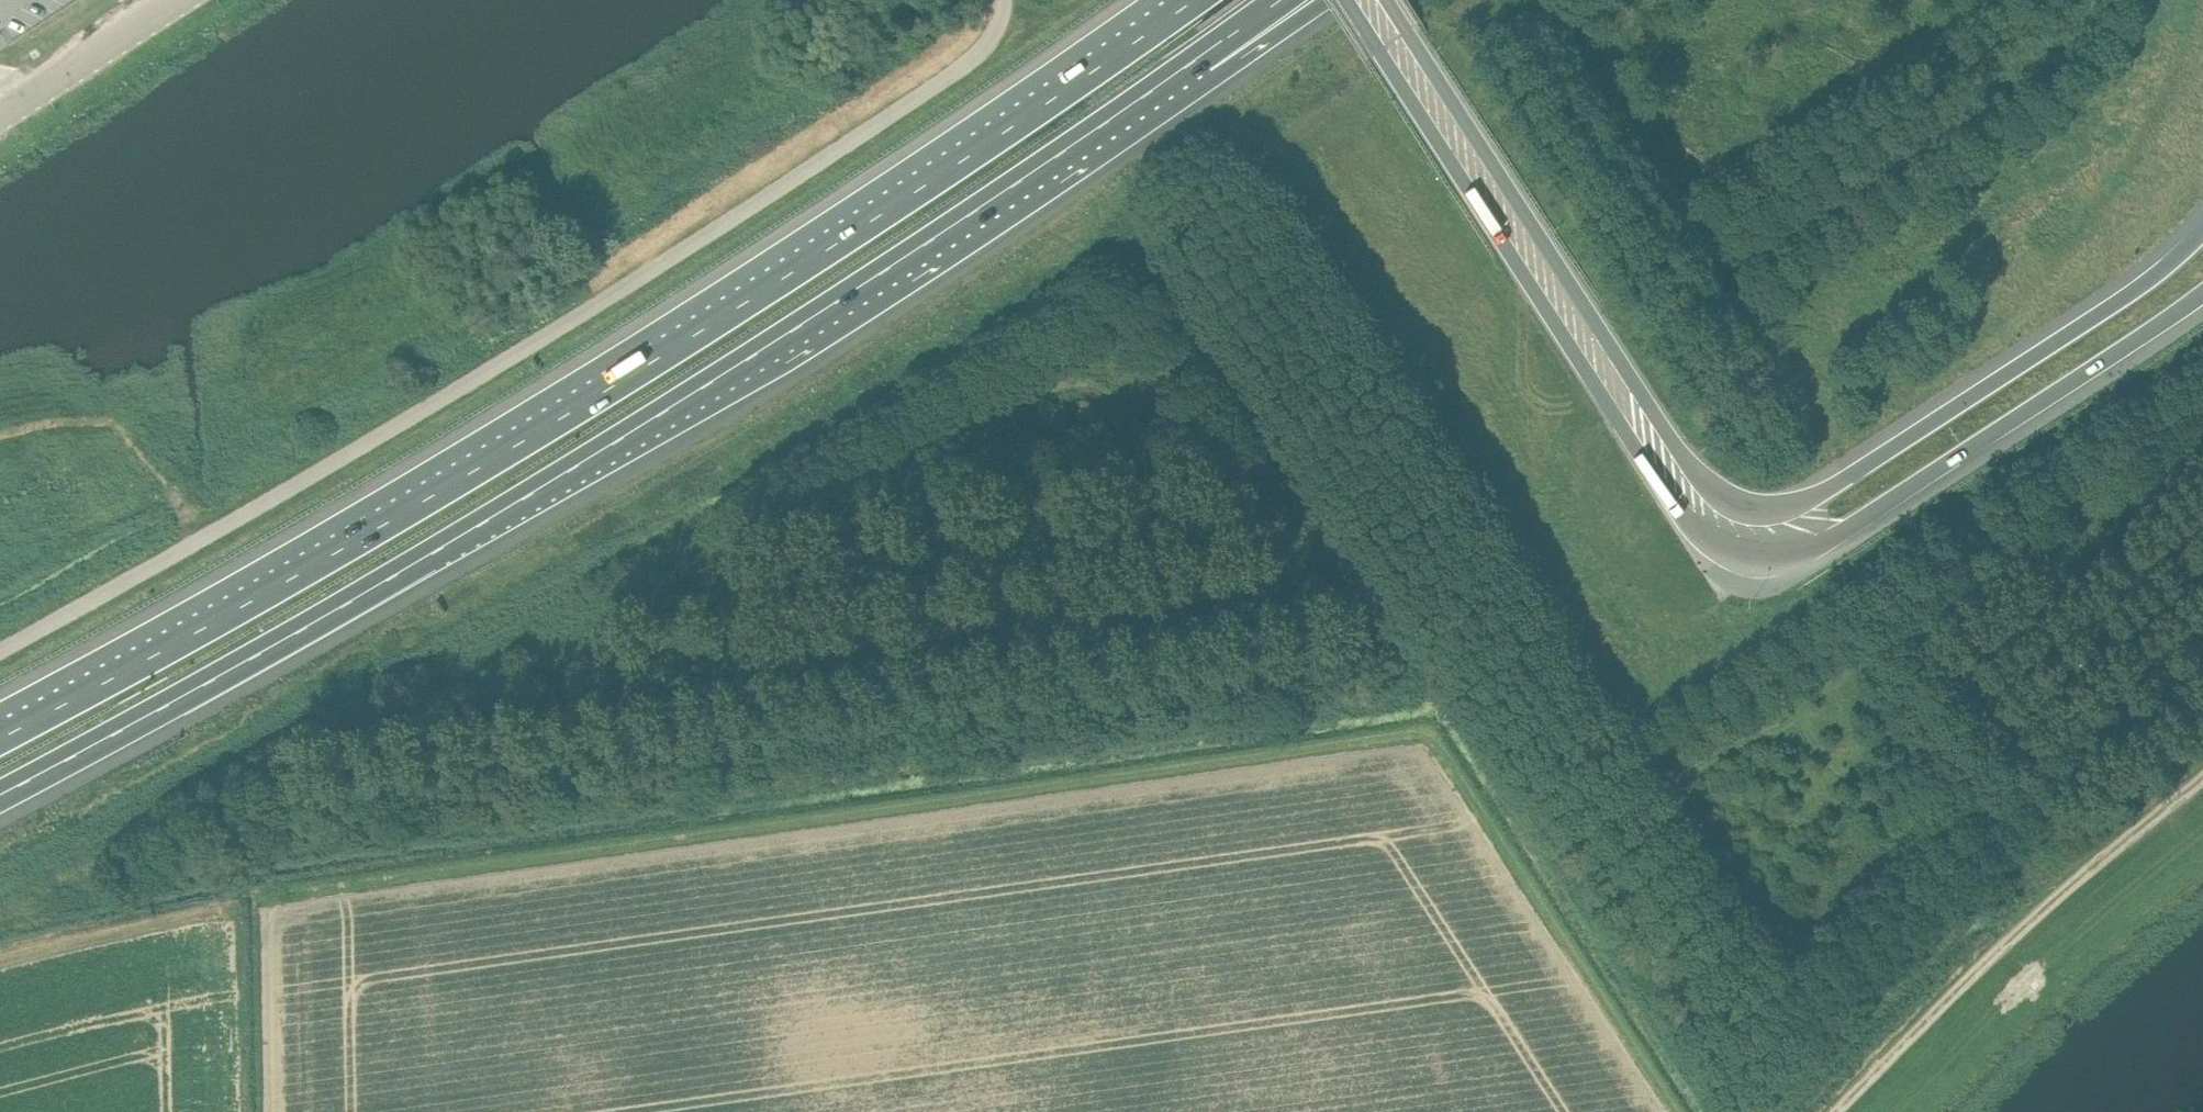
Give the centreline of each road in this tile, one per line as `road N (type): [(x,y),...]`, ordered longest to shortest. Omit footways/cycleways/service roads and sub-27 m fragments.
road 1 (motorway): [(0,797),(440,551),(1201,57)]
road 2 (motorway): [(1193,0),(561,421),(0,738)]
road 3 (motorway): [(1347,0),(1682,517),(1701,537),(1749,559),(1797,555),(1842,534),(2202,287)]
road 4 (unclassified): [(0,645),(165,562),(421,413),(968,63),(991,38),(1002,0)]
road 5 (motorway): [(2202,233),(2134,288),(1793,514),(1748,520),(1711,496),(1683,459),(1387,0)]
road 6 (unclassified): [(1833,1111),(1991,956),(2202,777)]
road 7 (unclassified): [(0,119),(186,0)]

